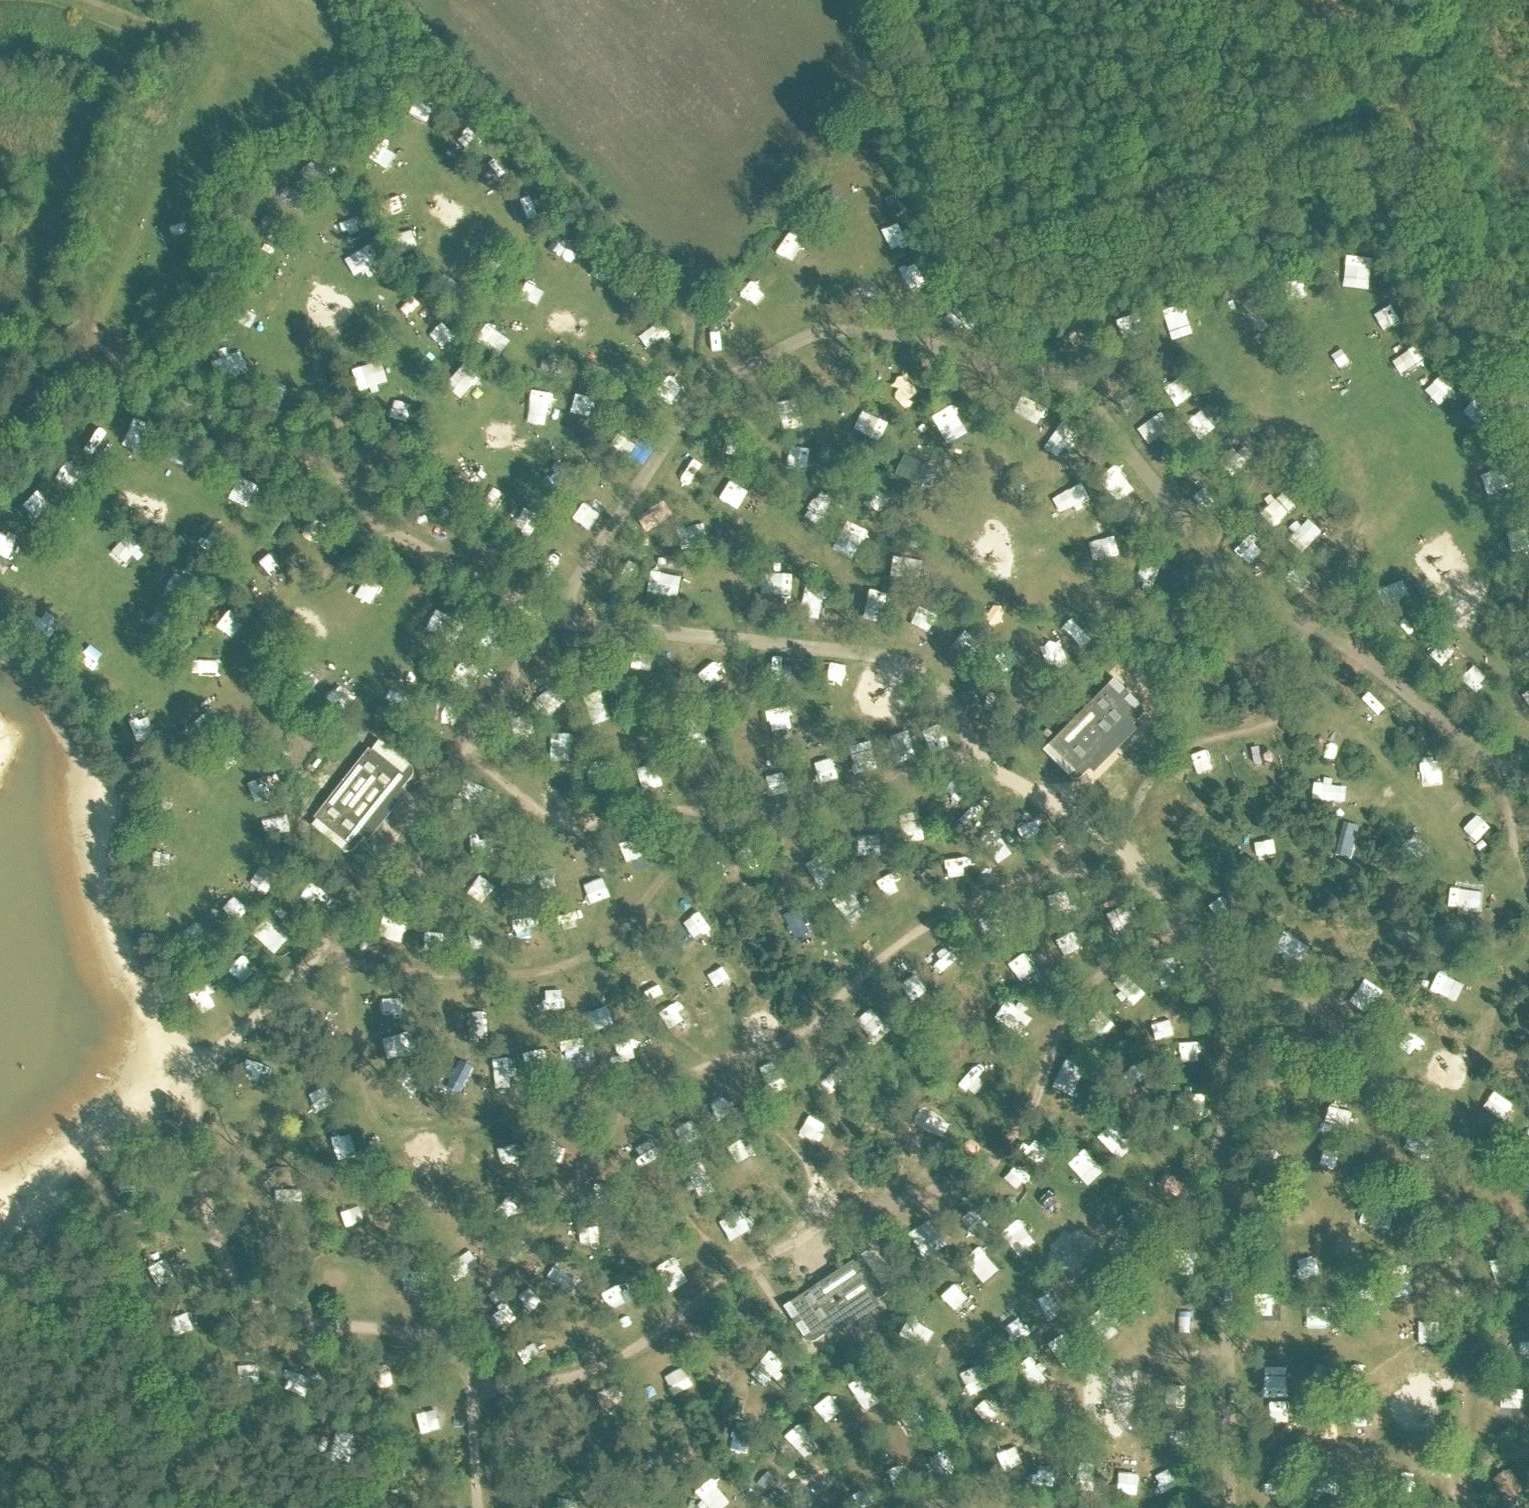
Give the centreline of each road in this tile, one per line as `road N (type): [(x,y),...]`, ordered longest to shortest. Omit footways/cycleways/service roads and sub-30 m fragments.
road 1 (track): [(0,429),(61,375),(92,367),(118,372)]

